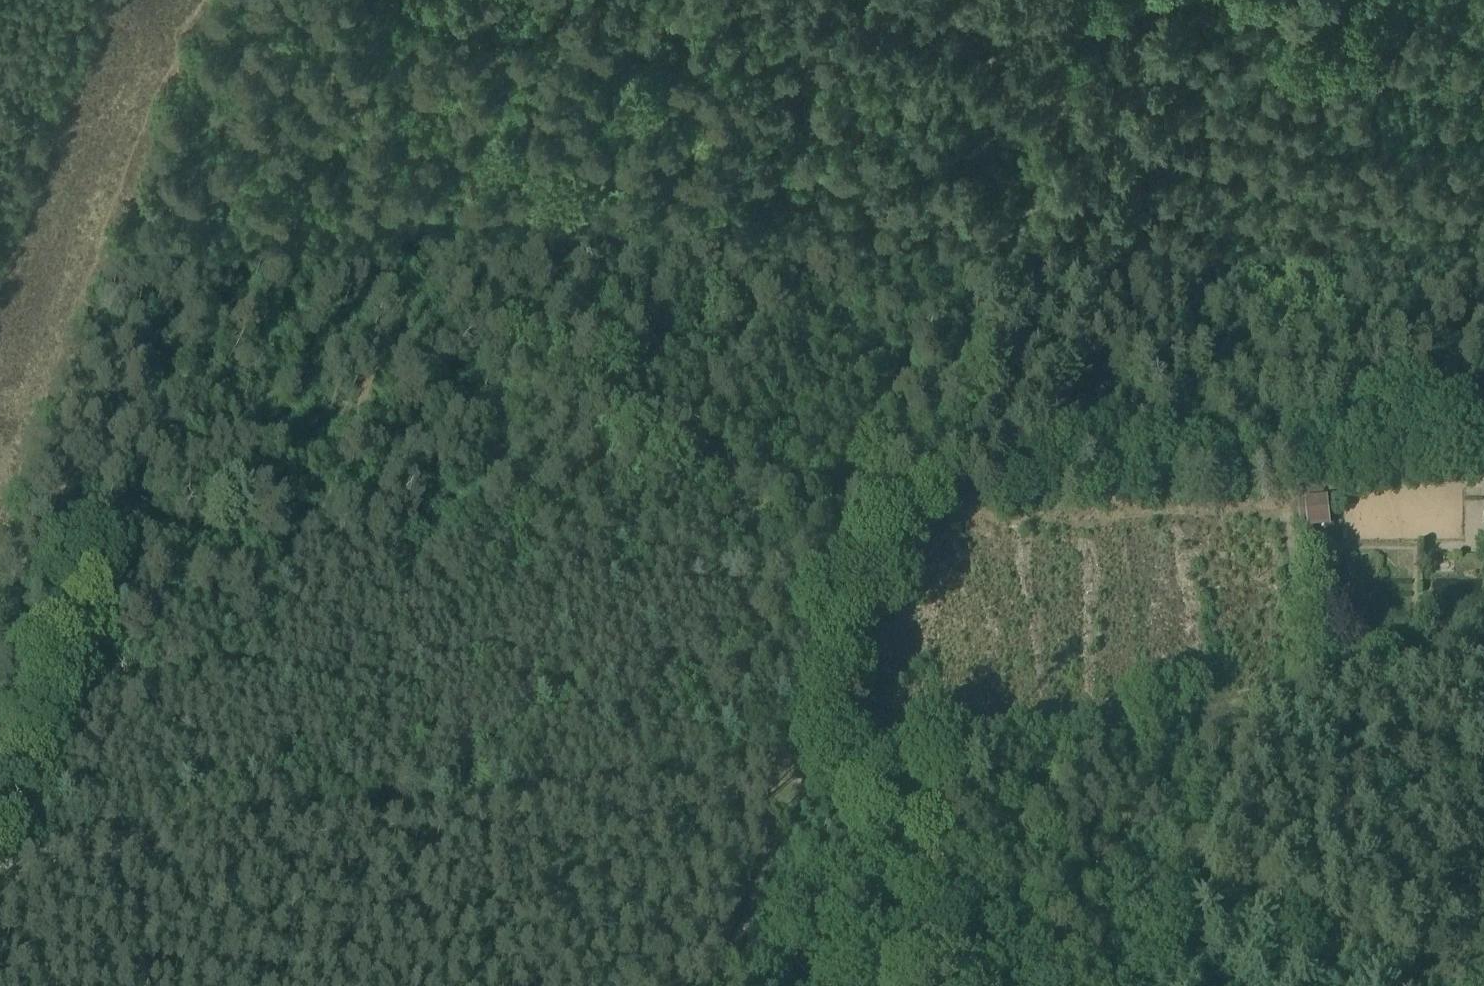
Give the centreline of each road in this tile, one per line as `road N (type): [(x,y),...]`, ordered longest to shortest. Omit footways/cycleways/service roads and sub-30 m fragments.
road 1 (track): [(812,781),(27,854)]
road 2 (track): [(850,571),(908,594),(940,545),(1122,0)]
road 3 (track): [(812,781),(1483,651)]
road 4 (track): [(734,506),(655,461),(832,0)]
road 5 (track): [(738,985),(812,781),(850,571)]
road 6 (track): [(417,248),(512,0)]
road 7 (track): [(850,571),(734,506)]

